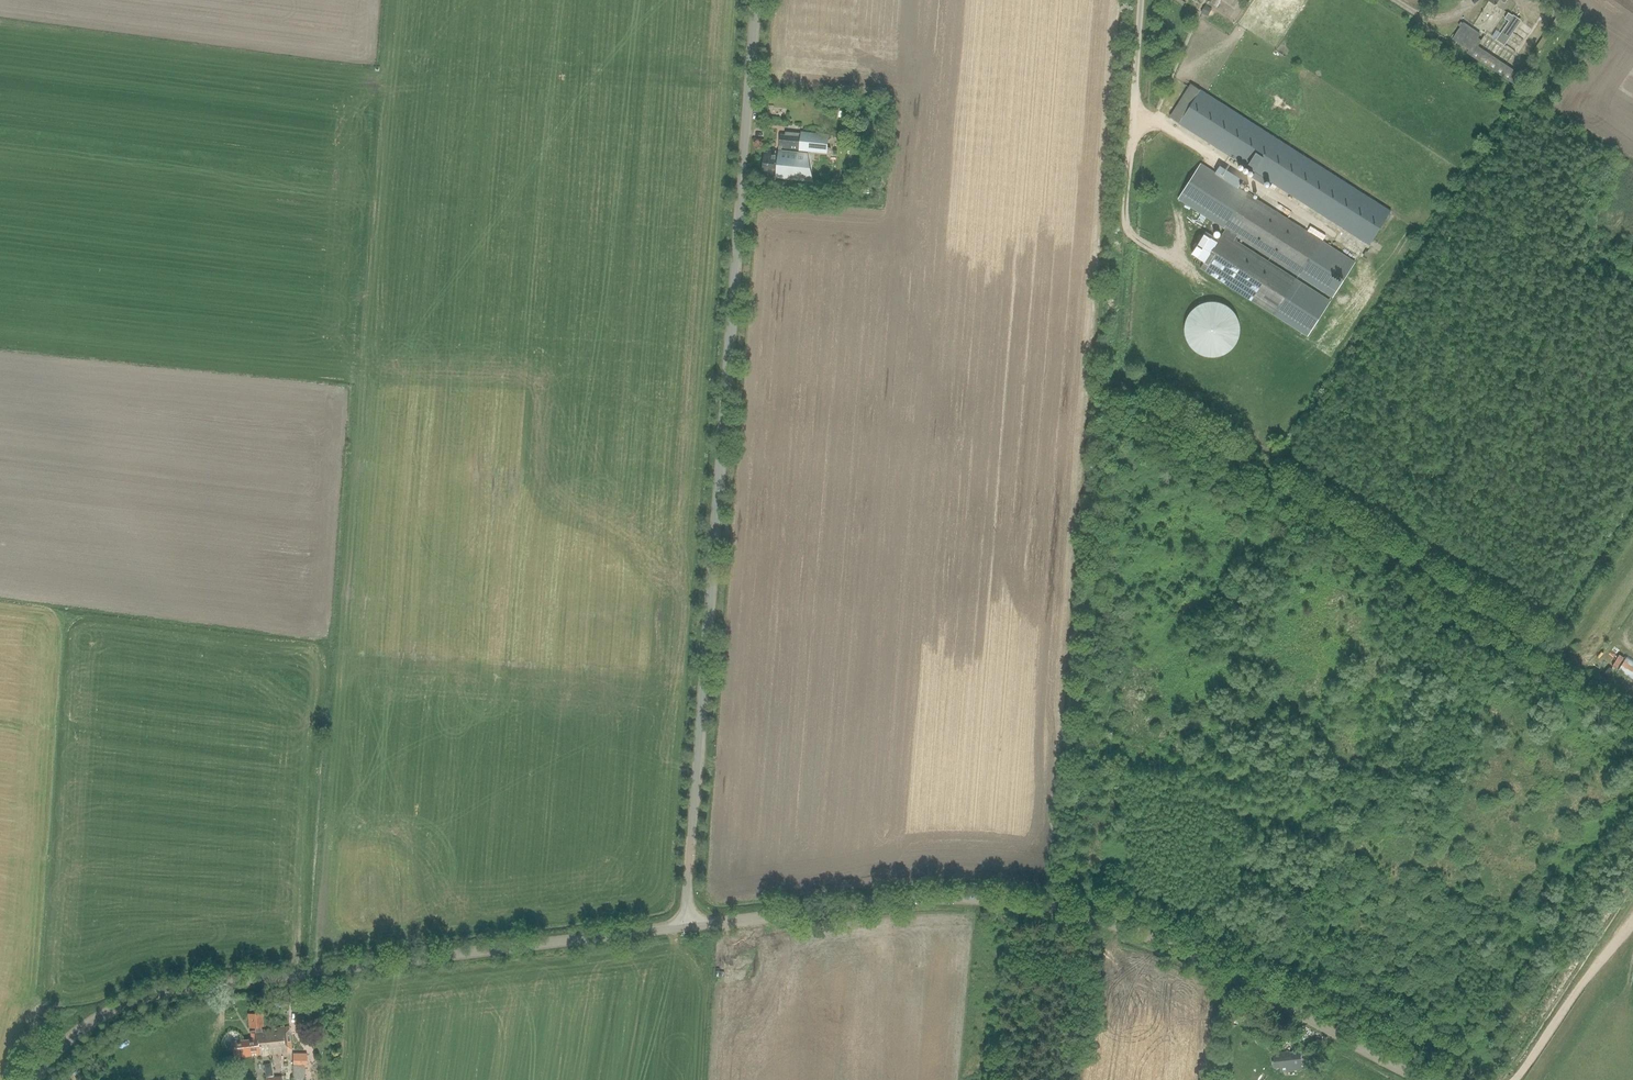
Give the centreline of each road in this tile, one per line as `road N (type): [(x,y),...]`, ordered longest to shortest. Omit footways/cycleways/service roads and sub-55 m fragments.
road 1 (unclassified): [(686,926),(755,0)]
road 2 (unclassified): [(32,1079),(98,1018),(162,993),(686,926)]
road 3 (unclassified): [(1422,1079),(1163,942),(1071,912)]
road 4 (unclassified): [(686,926),(955,898),(1071,912)]
road 5 (track): [(1112,331),(1136,105)]

